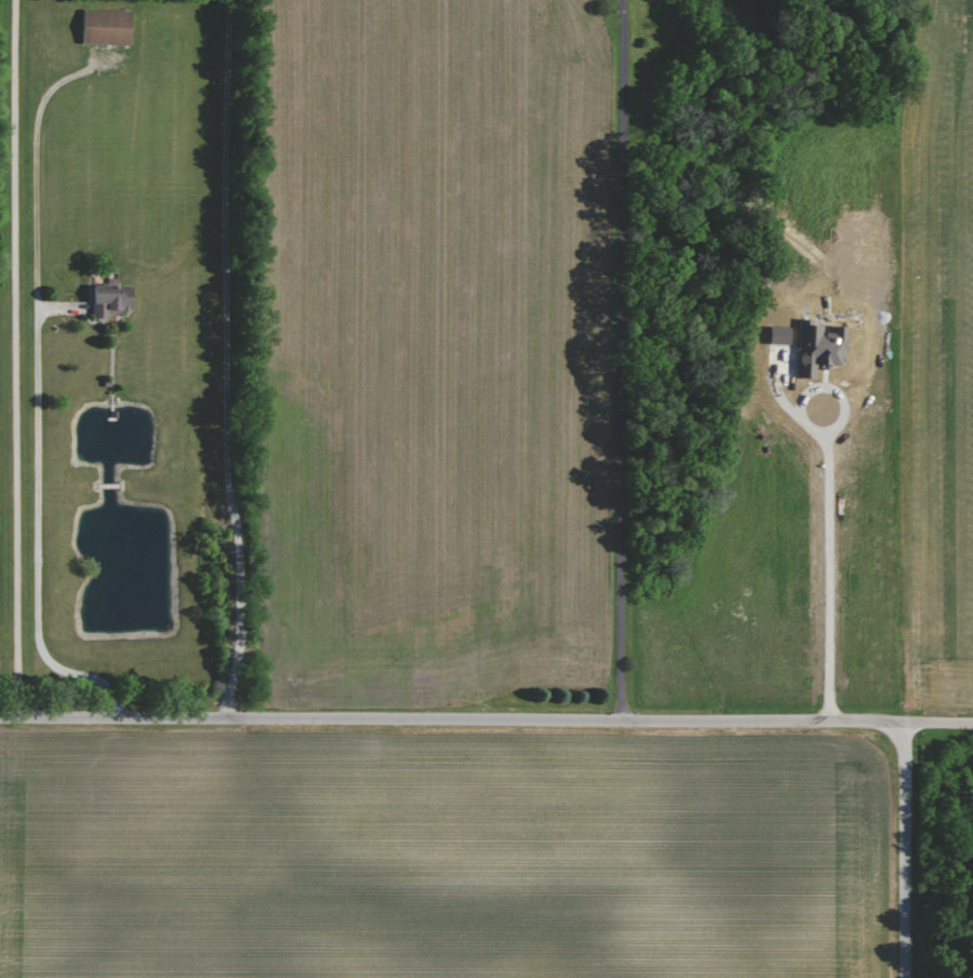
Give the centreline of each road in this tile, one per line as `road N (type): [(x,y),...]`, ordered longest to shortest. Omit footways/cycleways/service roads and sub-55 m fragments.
road 1 (residential): [(0,716),(972,722)]
road 2 (residential): [(906,977),(903,721)]

